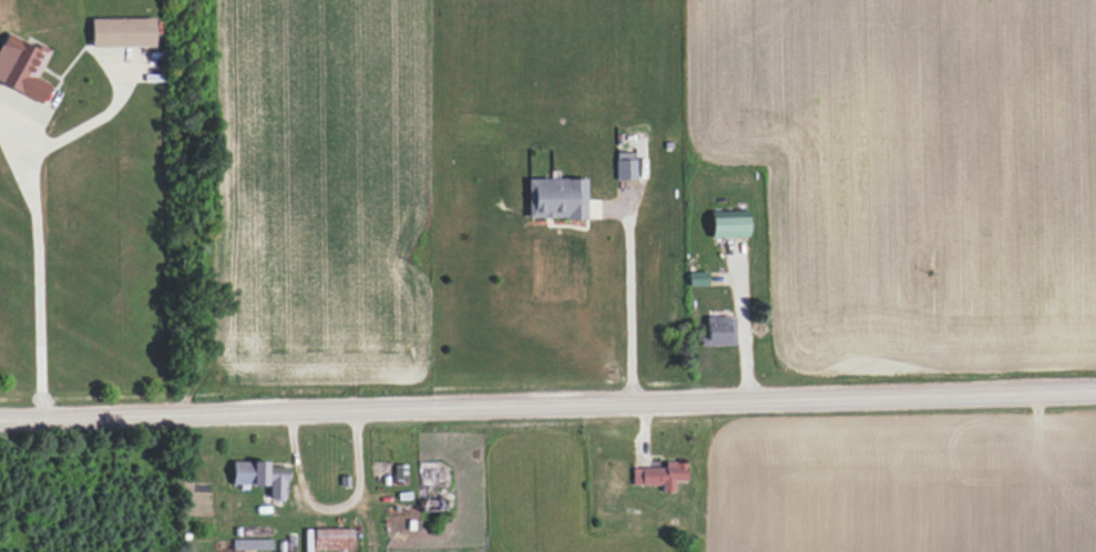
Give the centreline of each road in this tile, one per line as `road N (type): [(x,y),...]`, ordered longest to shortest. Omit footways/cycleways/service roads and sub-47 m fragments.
road 1 (residential): [(1095,388),(0,416)]

